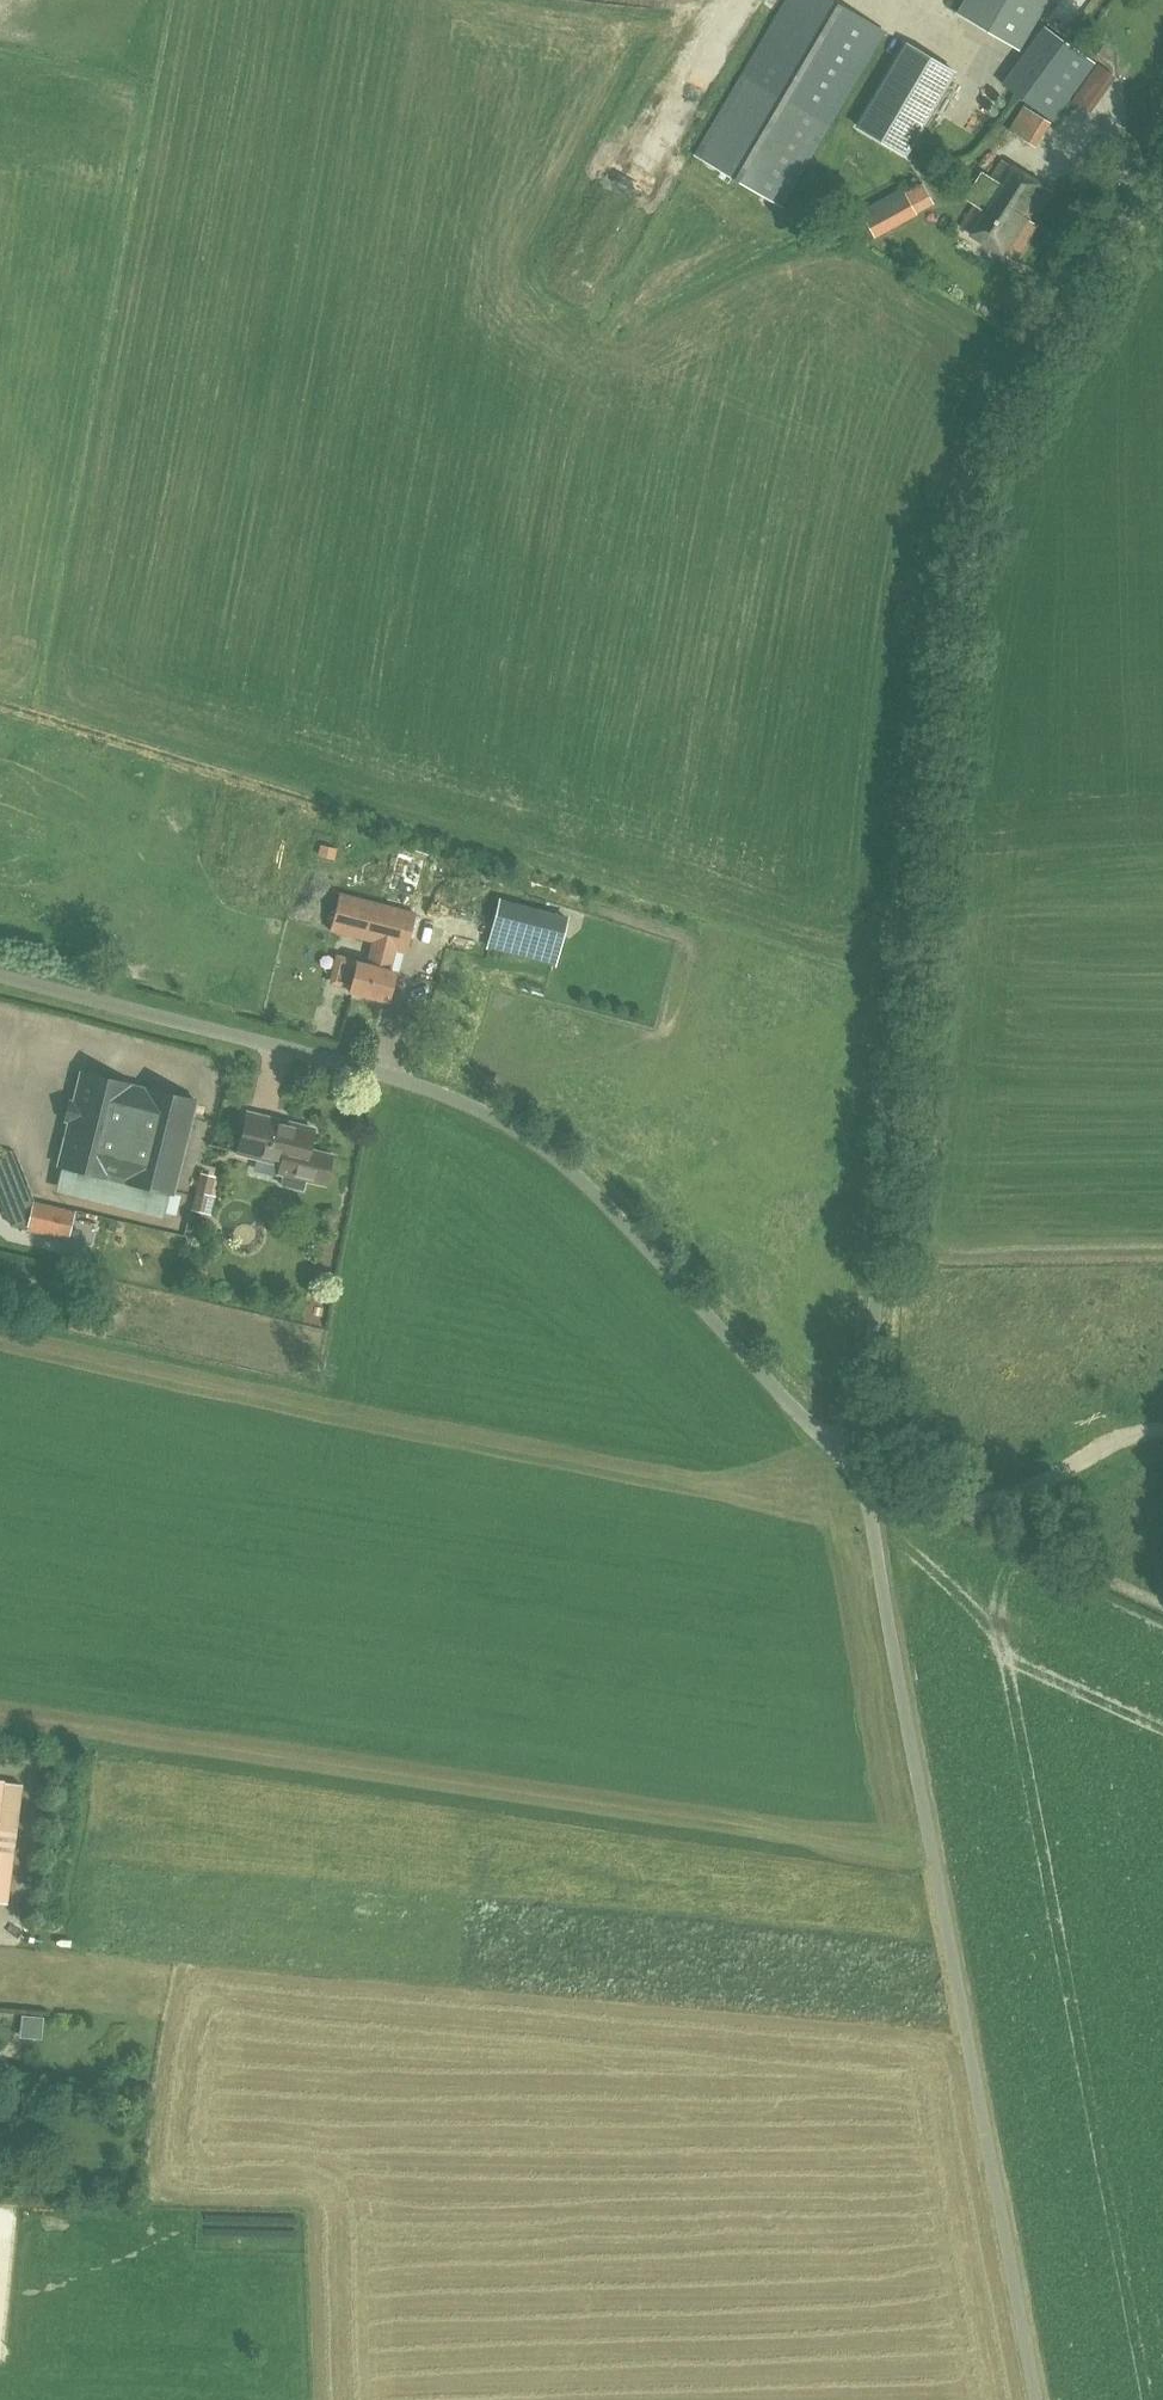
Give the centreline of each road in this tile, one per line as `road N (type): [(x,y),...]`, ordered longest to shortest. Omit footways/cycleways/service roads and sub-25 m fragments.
road 1 (unclassified): [(868,1472),(961,607),(988,509),(1162,215)]
road 2 (unclassified): [(868,1472),(592,1190),(514,1125),(430,1088),(0,978)]
road 3 (unclassified): [(1027,2399),(868,1472)]

